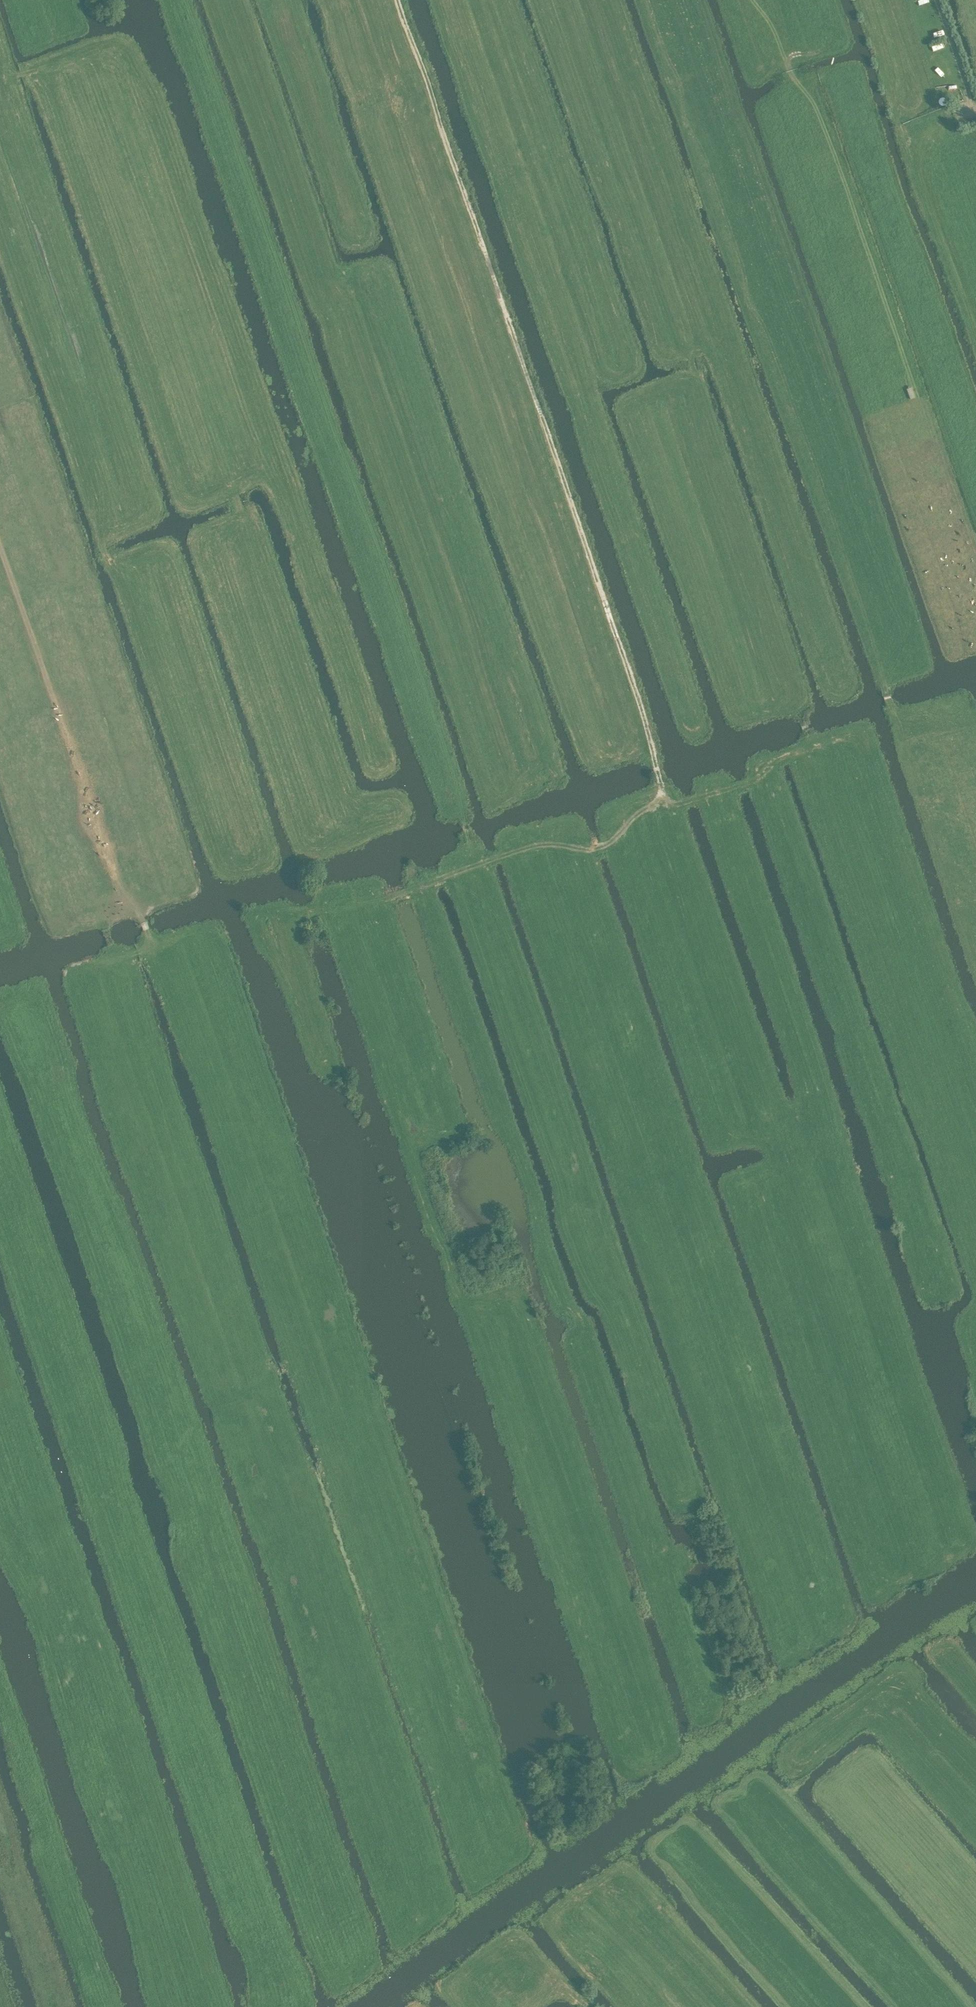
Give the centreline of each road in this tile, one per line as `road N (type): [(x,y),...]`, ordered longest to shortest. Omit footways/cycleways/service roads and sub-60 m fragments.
road 1 (track): [(397,0),(659,774)]
road 2 (track): [(93,822),(0,553)]
road 3 (track): [(477,863),(547,844),(605,847),(663,790),(659,774)]

